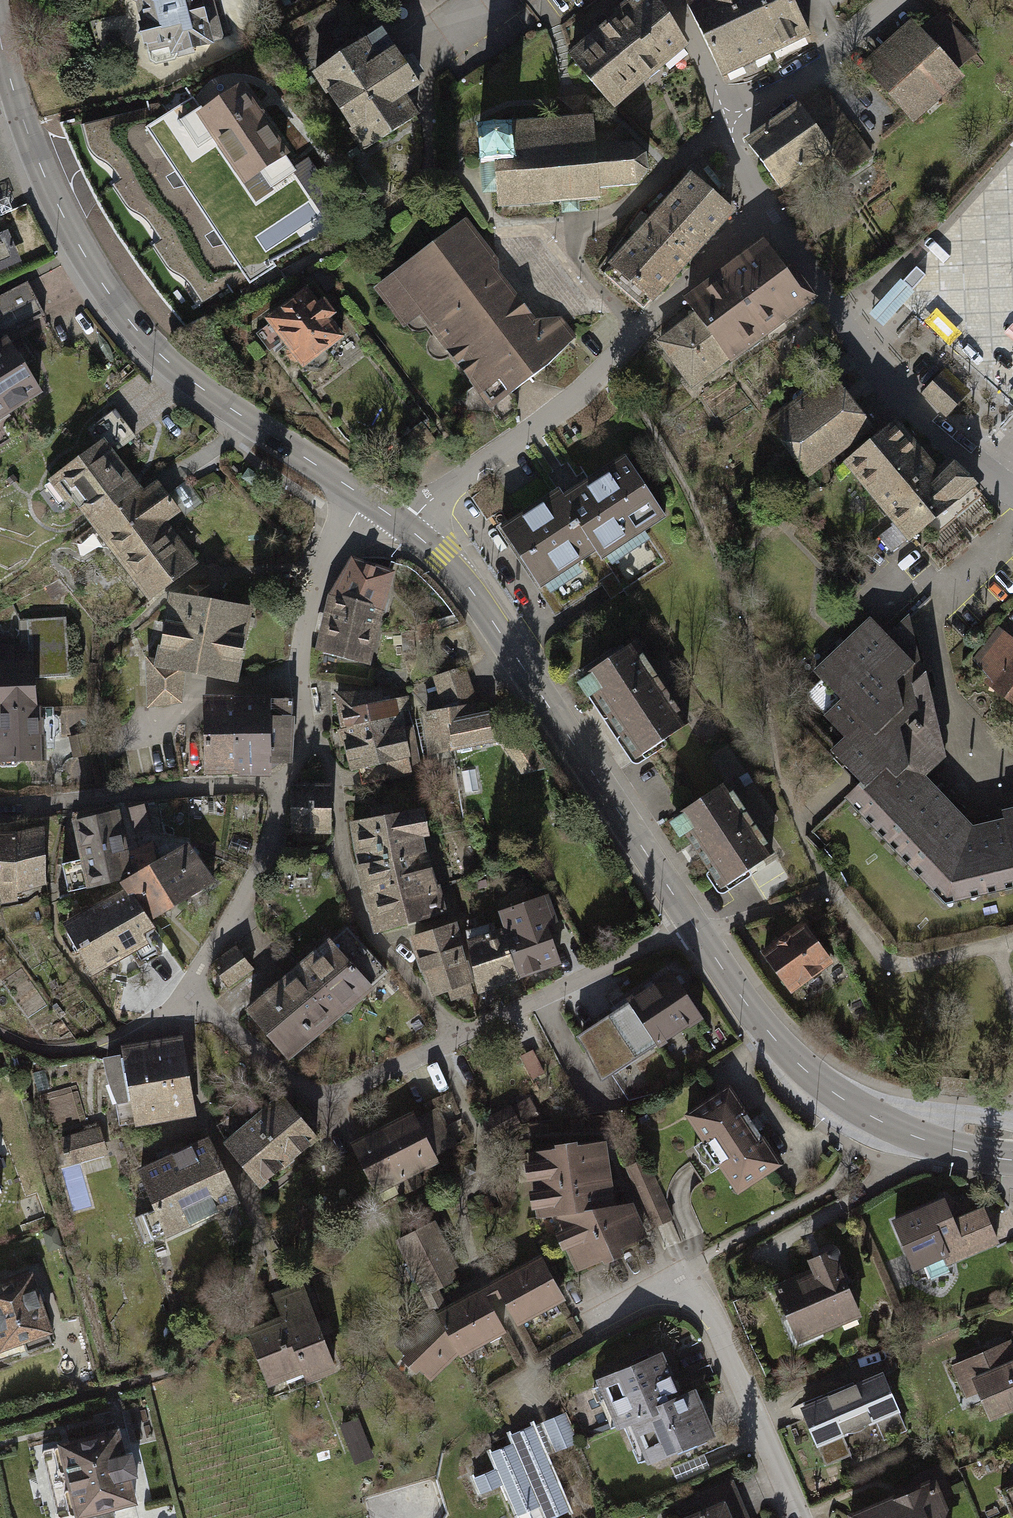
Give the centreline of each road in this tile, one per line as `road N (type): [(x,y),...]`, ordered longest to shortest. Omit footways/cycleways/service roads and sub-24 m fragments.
road 1 (secondary): [(366,501),(157,353),(75,253),(27,146),(0,29)]
road 2 (residential): [(311,730),(340,783),(341,847),(353,897),(379,945),(461,1034),(693,924)]
road 3 (secondary): [(693,924),(438,554),(402,526)]
road 4 (residential): [(770,208),(562,410),(402,526)]
road 5 (secondary): [(1012,1159),(929,1143),(817,1080),(764,1029),(693,924)]
road 6 (residential): [(582,1324),(684,1264),(803,1517)]
road 7 (residential): [(770,208),(880,371),(920,415),(1012,487)]
road 8 (residential): [(311,730),(285,783),(0,810)]
road 9 (residential): [(366,501),(341,538),(309,614),(299,668),(311,730)]
road 10 (residential): [(895,0),(727,126)]
road 11 (residential): [(667,0),(727,126)]

